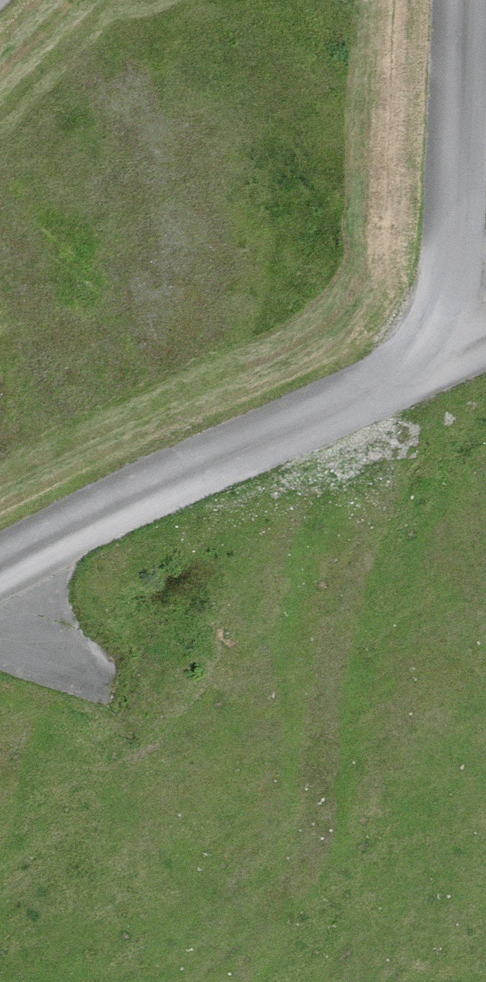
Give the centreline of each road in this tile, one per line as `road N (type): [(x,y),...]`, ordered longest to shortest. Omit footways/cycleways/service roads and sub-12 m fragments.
road 1 (track): [(0,569),(485,331)]
road 2 (track): [(464,0),(457,254),(421,363)]
road 3 (track): [(0,620),(59,655),(116,676)]

